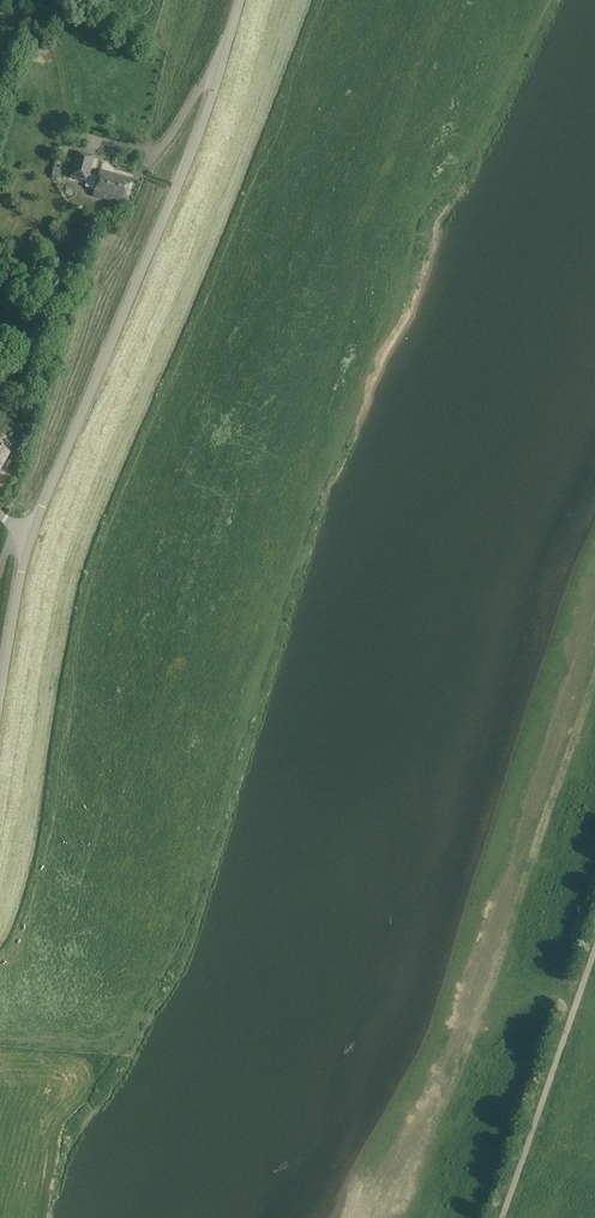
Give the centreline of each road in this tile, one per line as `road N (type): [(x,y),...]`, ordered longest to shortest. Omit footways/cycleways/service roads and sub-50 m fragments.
road 1 (unclassified): [(30,534),(188,159),(240,0)]
road 2 (unclassified): [(0,690),(30,534)]

